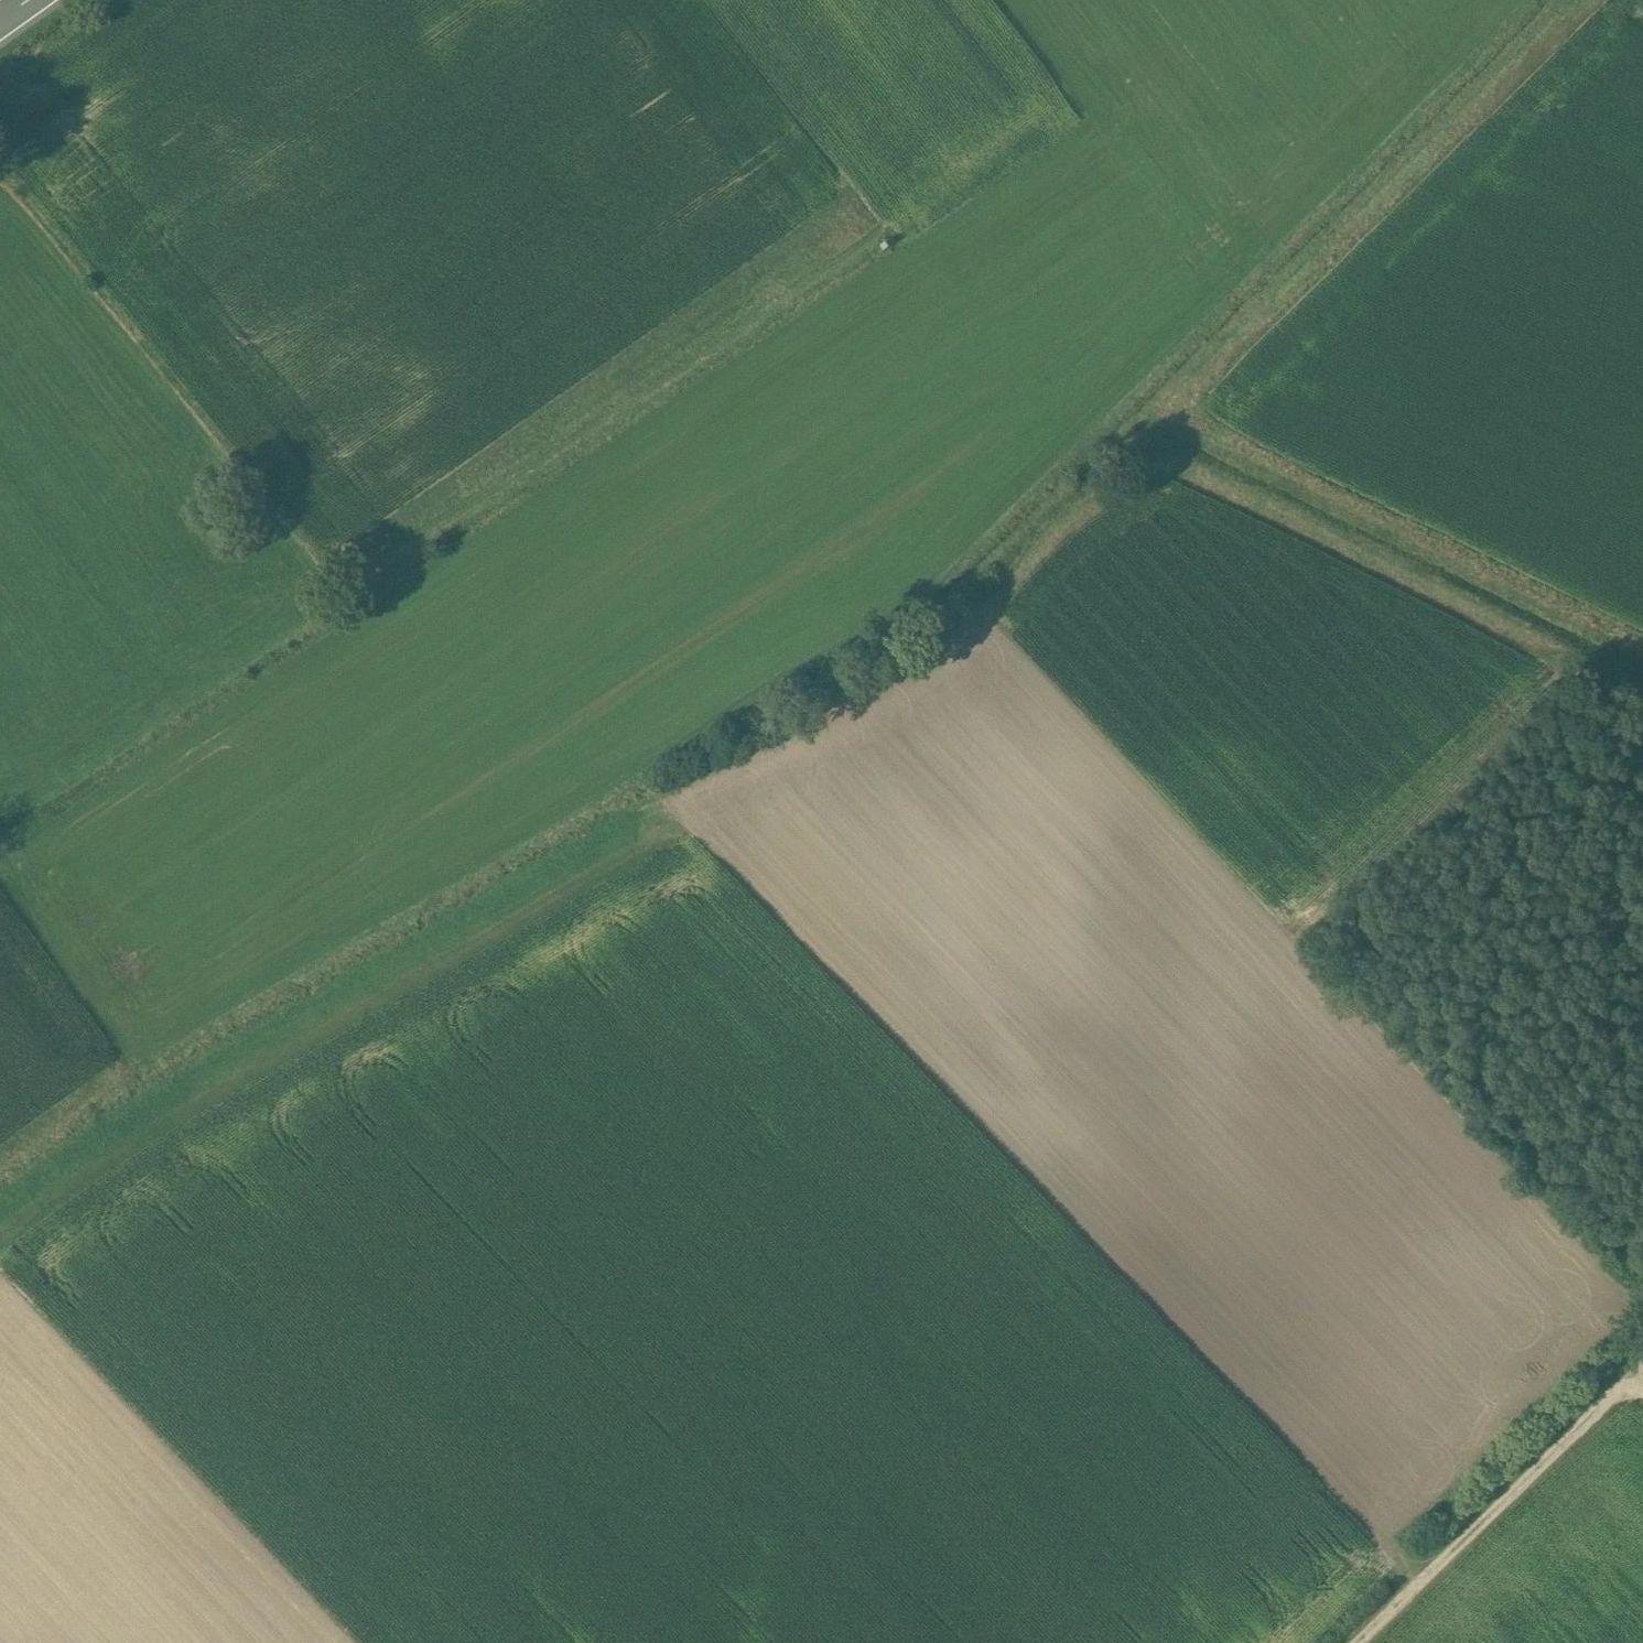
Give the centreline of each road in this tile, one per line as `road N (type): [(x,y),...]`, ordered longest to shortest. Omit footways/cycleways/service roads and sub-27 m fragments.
road 1 (track): [(1354,1642),(1641,1364)]

